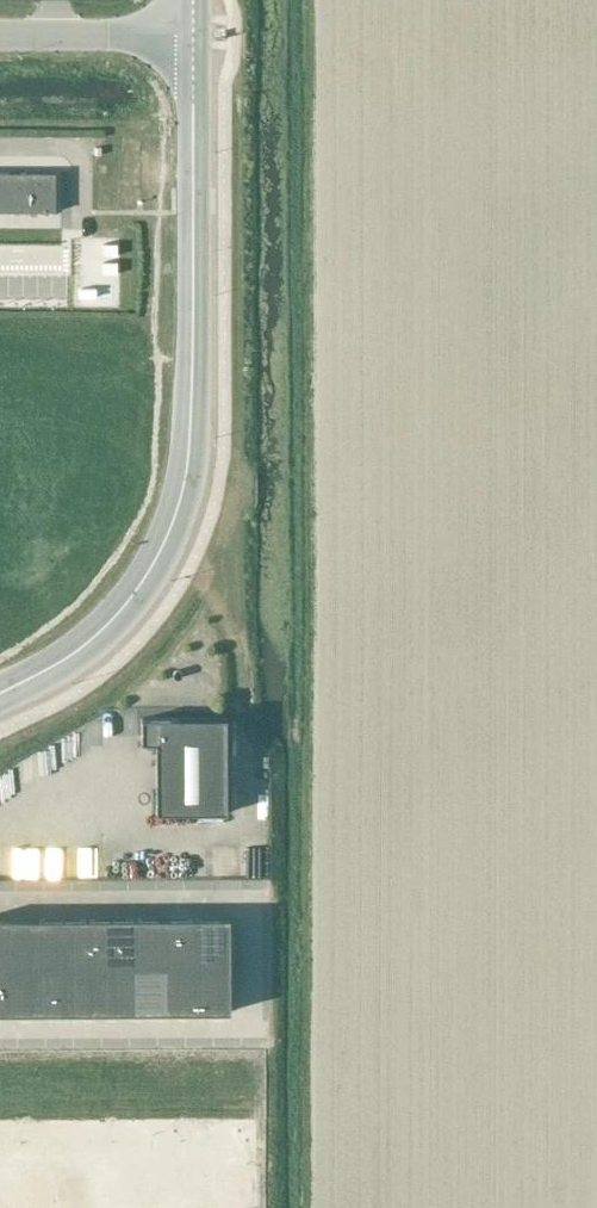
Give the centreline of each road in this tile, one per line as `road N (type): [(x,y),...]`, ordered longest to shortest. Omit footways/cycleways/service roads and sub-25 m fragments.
road 1 (tertiary): [(195,33),(193,431),(180,506),(149,578),(123,610),(66,660),(0,695)]
road 2 (unclassified): [(0,32),(195,33)]

